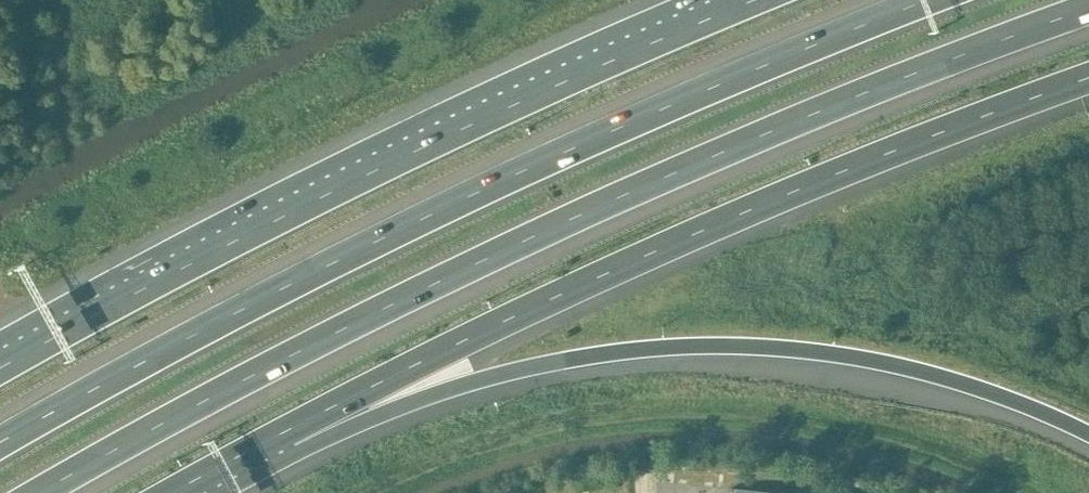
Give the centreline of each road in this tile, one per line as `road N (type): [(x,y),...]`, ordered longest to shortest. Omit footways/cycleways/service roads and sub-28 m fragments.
road 1 (motorway): [(44,492),(254,373),(562,223),(888,84),(1088,10)]
road 2 (motorway): [(940,0),(784,57),(448,206),(0,443)]
road 3 (motorway): [(283,434),(547,301),(907,145),(1088,79)]
road 4 (motorway): [(753,0),(373,168),(0,368)]
road 5 (motorway): [(283,434),(525,368),(665,347),(798,349),(924,372),(1088,431)]
road 6 (motorway): [(175,492),(283,434)]

